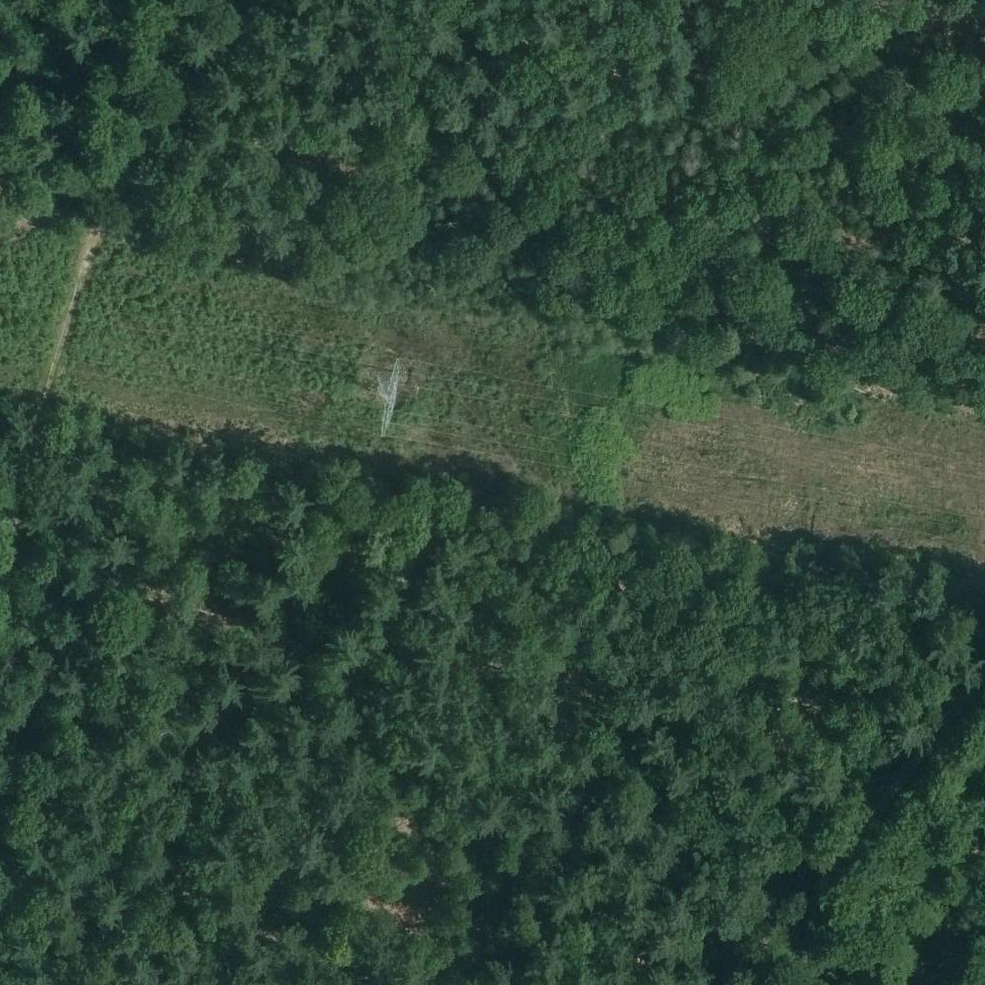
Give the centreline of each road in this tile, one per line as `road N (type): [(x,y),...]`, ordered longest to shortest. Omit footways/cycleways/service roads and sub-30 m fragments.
road 1 (track): [(885,770),(643,778),(475,722),(304,646),(17,567),(41,442)]
road 2 (track): [(41,442),(61,361),(129,180),(163,119),(254,0)]
road 3 (track): [(752,984),(798,899),(885,770),(984,644)]

